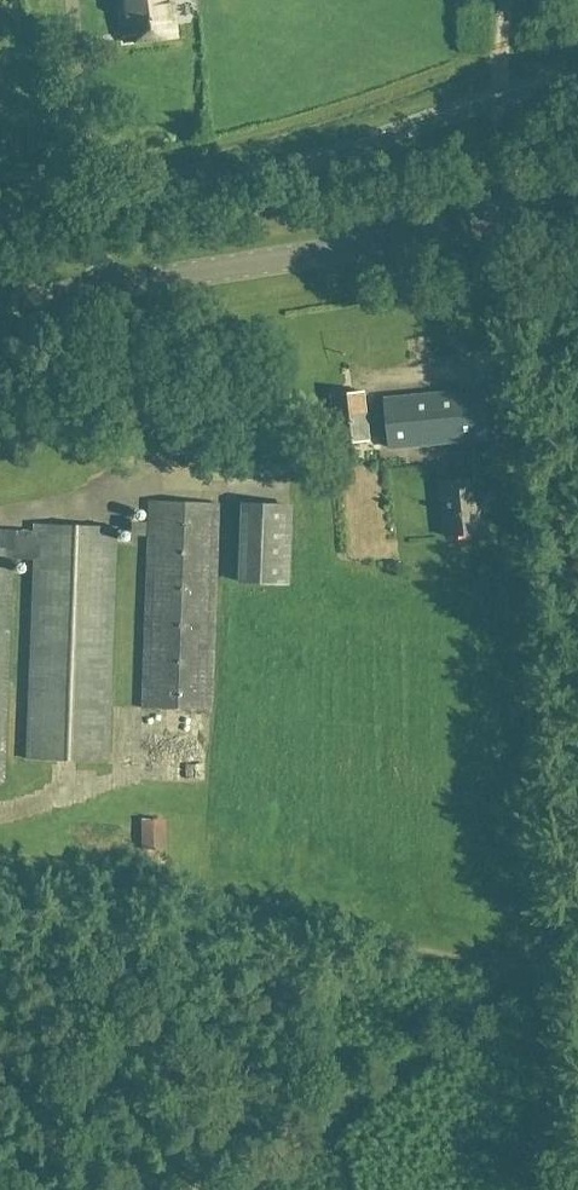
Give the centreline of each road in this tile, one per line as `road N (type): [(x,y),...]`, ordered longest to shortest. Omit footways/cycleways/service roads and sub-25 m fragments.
road 1 (track): [(484,228),(522,590),(559,1189)]
road 2 (track): [(0,863),(577,962)]
road 3 (tertiary): [(0,306),(577,212)]
road 4 (track): [(212,1189),(510,967)]

